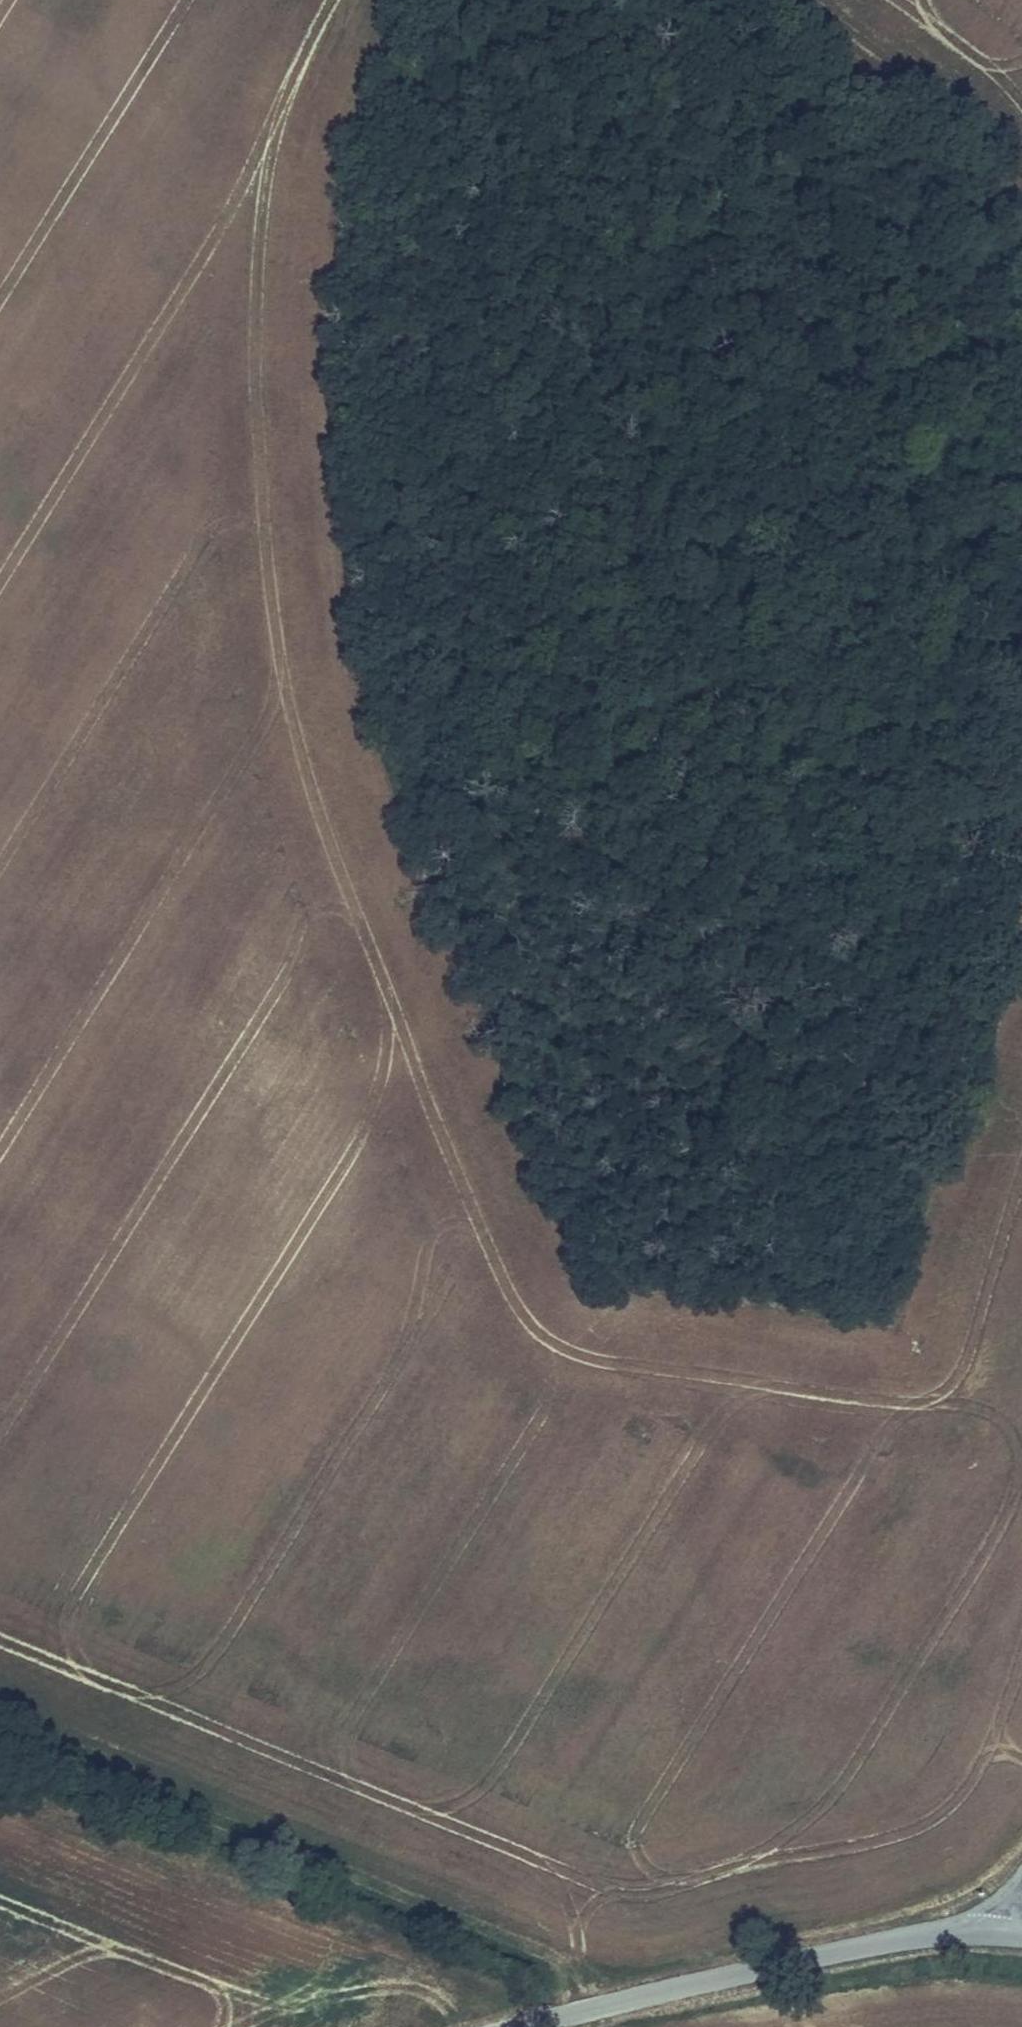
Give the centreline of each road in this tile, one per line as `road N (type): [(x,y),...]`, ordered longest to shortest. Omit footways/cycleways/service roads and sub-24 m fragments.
road 1 (tertiary): [(998,1938),(854,1949),(527,2026)]

